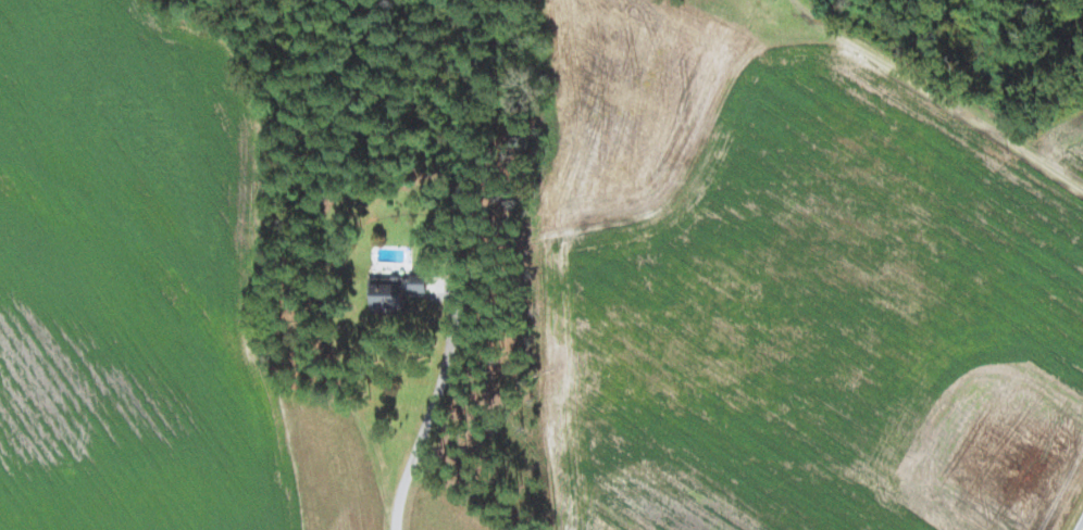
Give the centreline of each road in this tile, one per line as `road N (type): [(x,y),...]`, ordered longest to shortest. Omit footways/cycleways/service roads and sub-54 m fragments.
road 1 (residential): [(1082,184),(796,0)]

